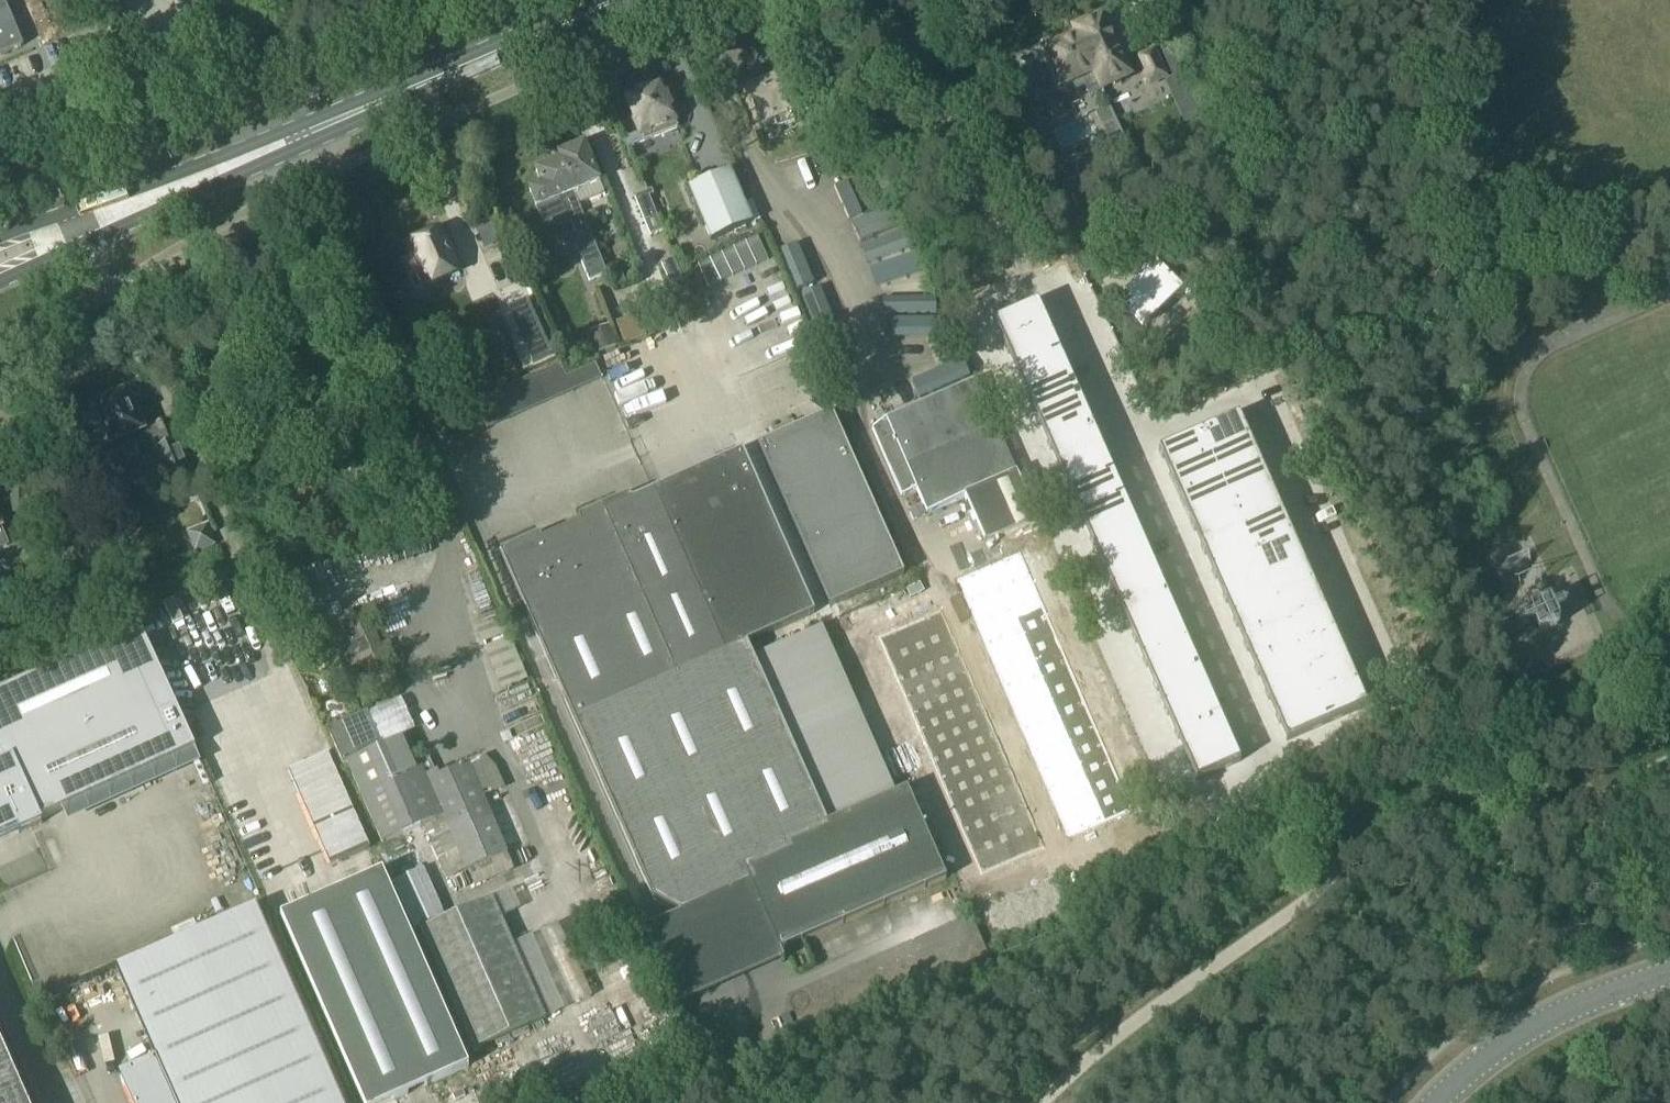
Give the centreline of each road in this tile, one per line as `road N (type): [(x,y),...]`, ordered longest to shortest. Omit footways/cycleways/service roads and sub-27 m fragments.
road 1 (primary): [(0,282),(405,93)]
road 2 (primary): [(405,93),(0,235)]
road 3 (tertiary): [(1441,1102),(1490,1058),(1552,1022),(1669,974)]
road 4 (primary): [(405,93),(616,0)]

